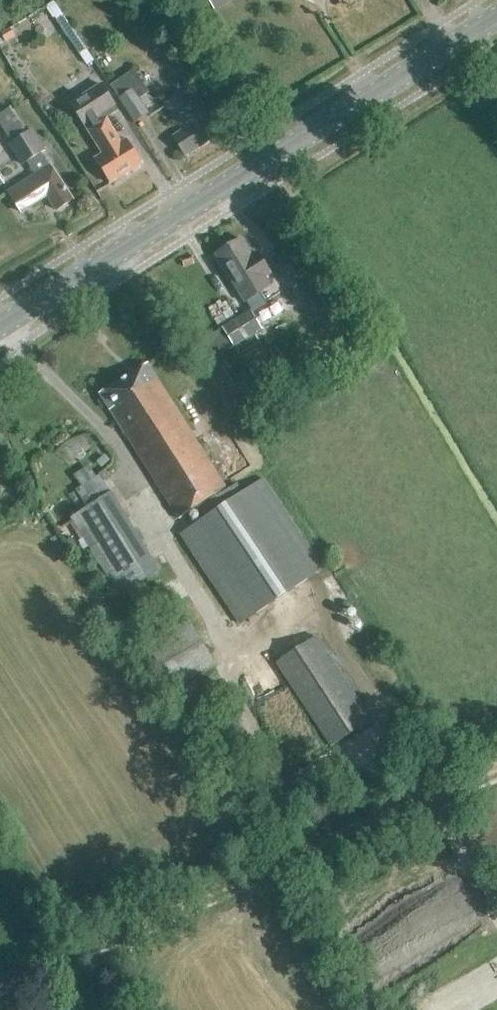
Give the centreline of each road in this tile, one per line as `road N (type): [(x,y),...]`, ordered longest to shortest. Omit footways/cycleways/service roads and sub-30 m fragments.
road 1 (primary): [(0,326),(496,17)]
road 2 (track): [(496,767),(0,986)]

